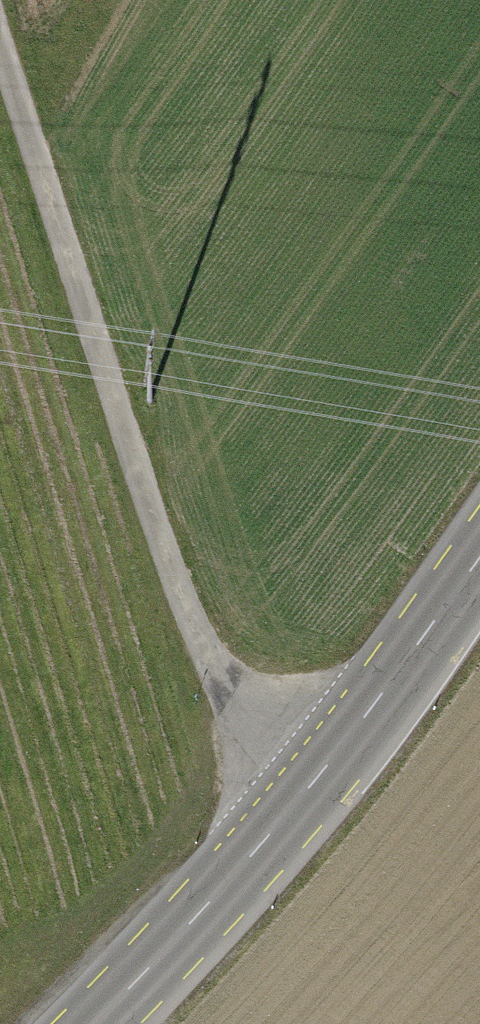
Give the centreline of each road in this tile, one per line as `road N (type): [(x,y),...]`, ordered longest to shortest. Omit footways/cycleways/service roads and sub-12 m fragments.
road 1 (track): [(0,68),(182,622),(307,794)]
road 2 (secondary): [(479,565),(307,794),(96,1023)]
road 3 (track): [(36,184),(131,0)]

